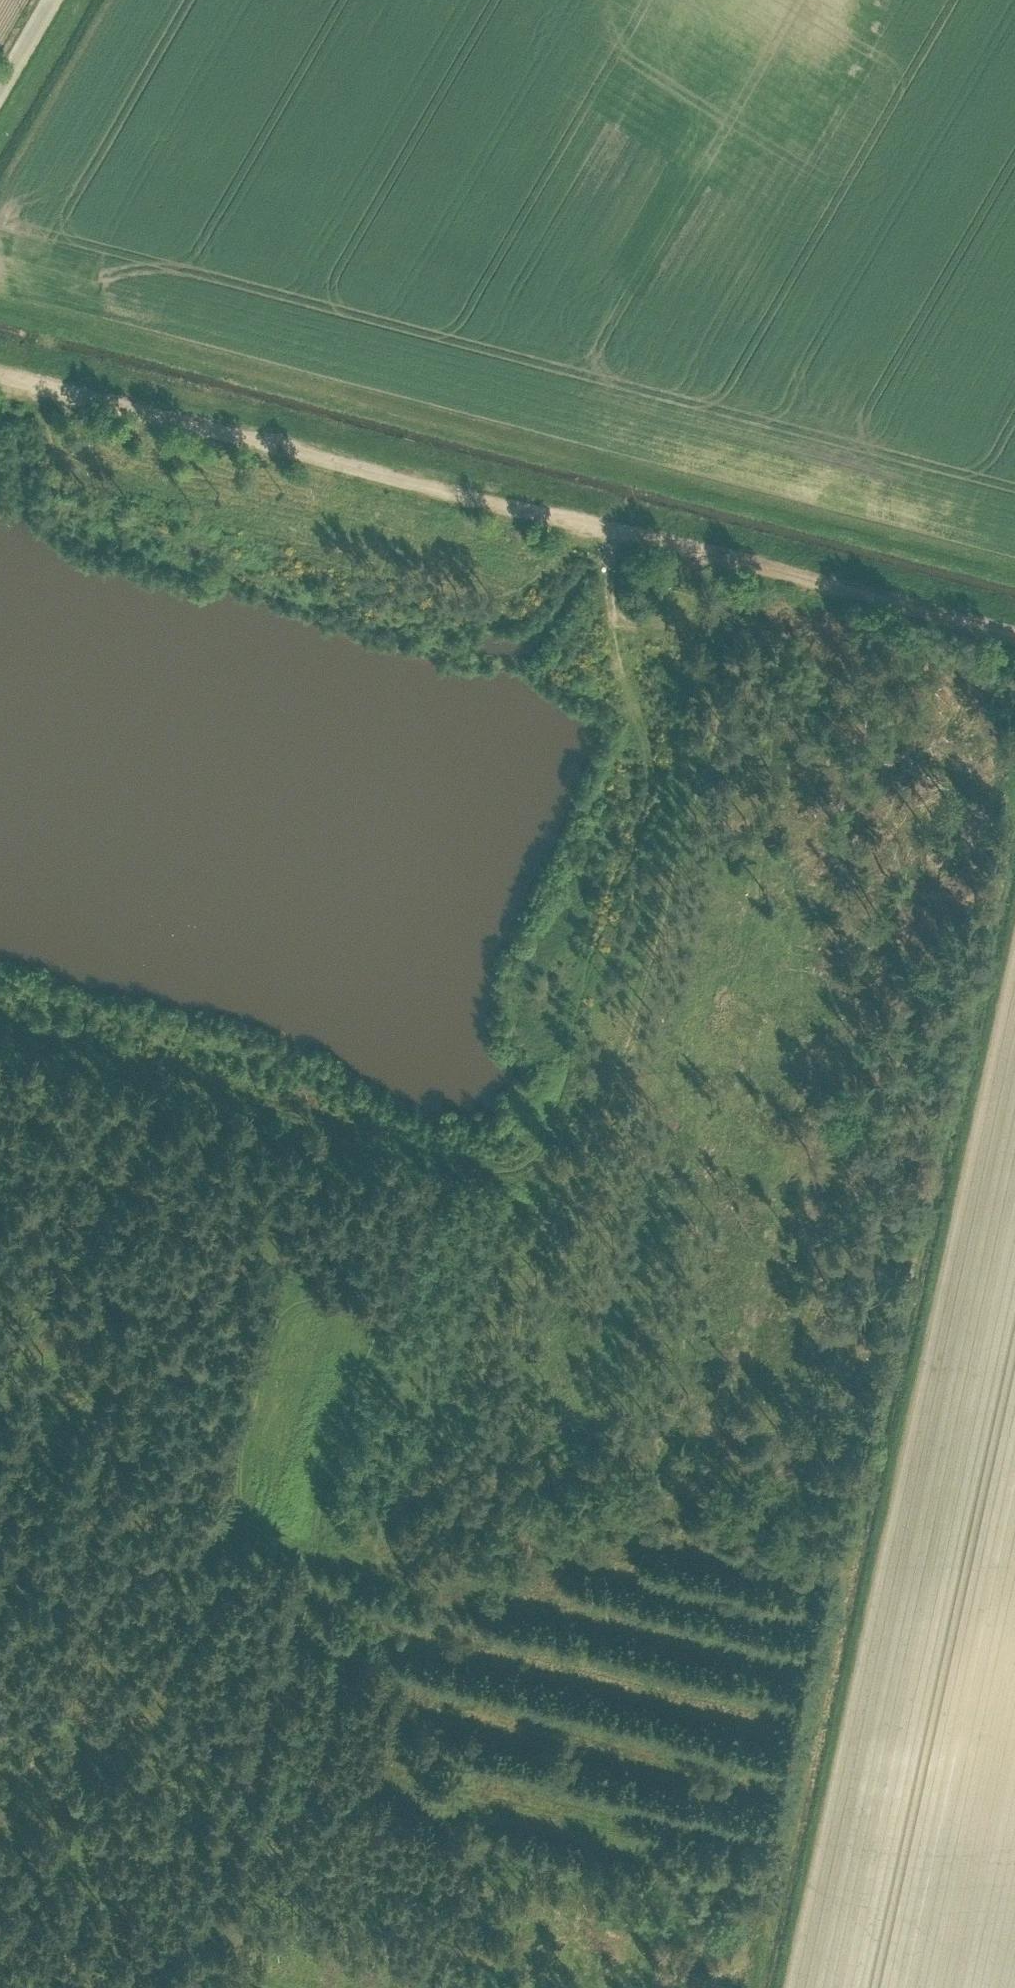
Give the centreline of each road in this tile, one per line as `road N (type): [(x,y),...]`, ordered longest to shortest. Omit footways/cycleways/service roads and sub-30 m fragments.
road 1 (track): [(1014,629),(0,362)]

